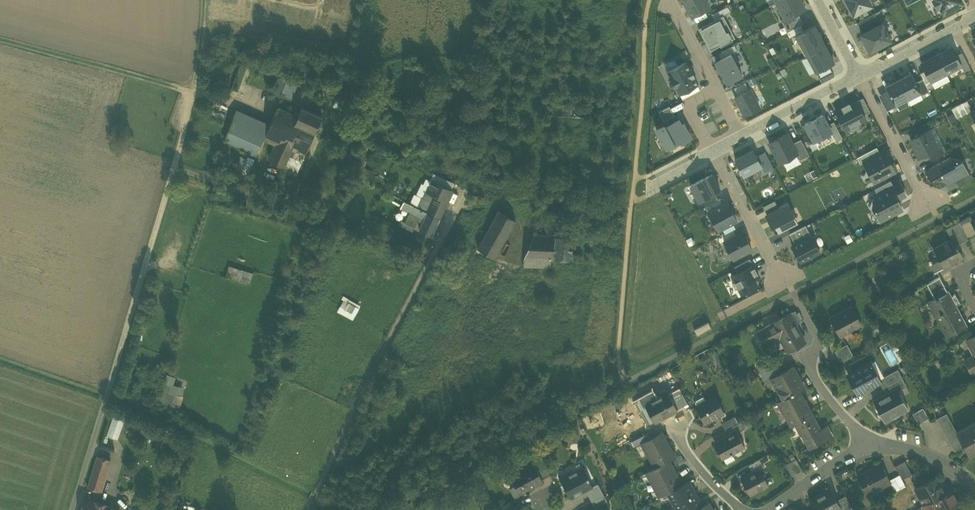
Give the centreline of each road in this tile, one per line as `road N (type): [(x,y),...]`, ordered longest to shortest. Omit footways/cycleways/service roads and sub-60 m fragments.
road 1 (residential): [(73,509),(196,89)]
road 2 (residential): [(307,509),(444,233)]
road 3 (track): [(0,38),(196,89)]
road 4 (residential): [(742,135),(673,3)]
road 5 (residential): [(713,150),(783,280)]
road 6 (residential): [(928,200),(858,75)]
road 7 (residential): [(872,448),(804,357),(821,345)]
road 8 (residential): [(974,14),(858,75)]
road 9 (residential): [(858,75),(742,135)]

